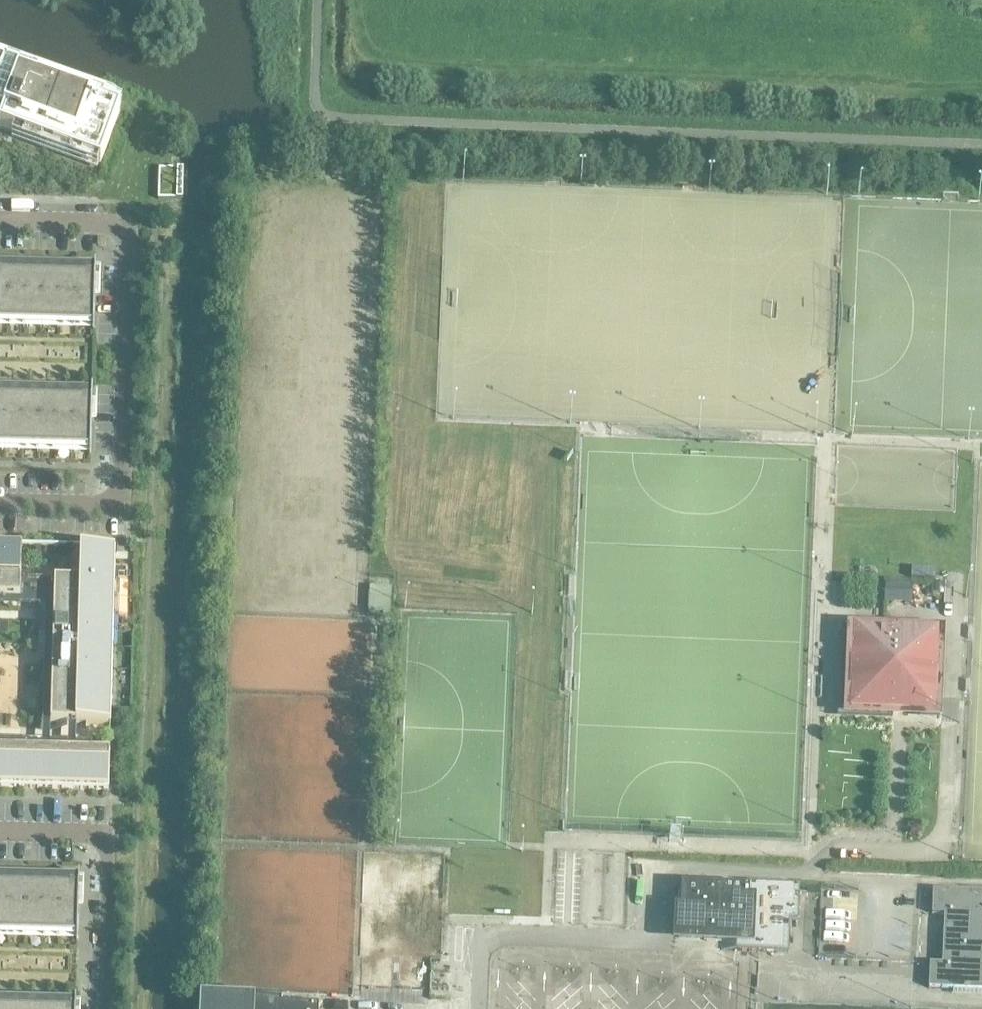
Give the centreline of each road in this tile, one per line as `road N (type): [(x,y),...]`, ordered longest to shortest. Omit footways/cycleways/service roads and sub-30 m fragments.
road 1 (unclassified): [(0,502),(96,502),(119,491),(129,261),(124,228),(0,218)]
road 2 (residential): [(106,1008),(109,851),(85,839),(0,836)]

